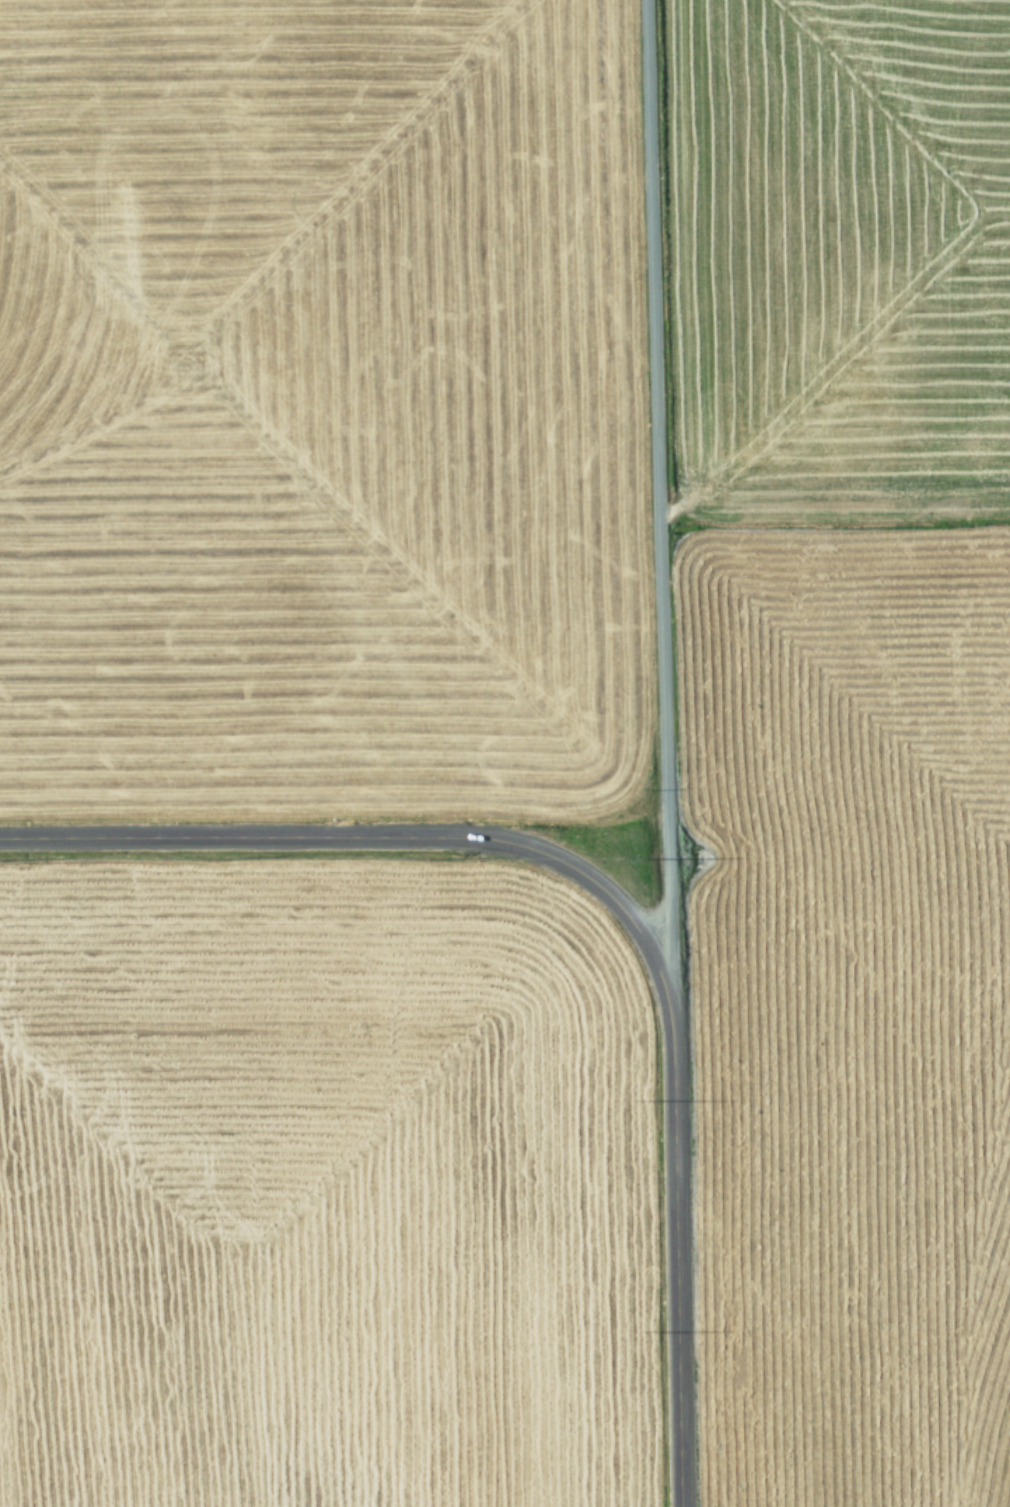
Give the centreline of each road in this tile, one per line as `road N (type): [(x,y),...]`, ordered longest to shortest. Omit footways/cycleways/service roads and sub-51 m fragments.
road 1 (residential): [(673,1002),(648,0)]
road 2 (tertiary): [(0,839),(465,835),(521,847),(577,869),(630,917),(673,1002)]
road 3 (tertiary): [(673,1002),(679,1506)]

